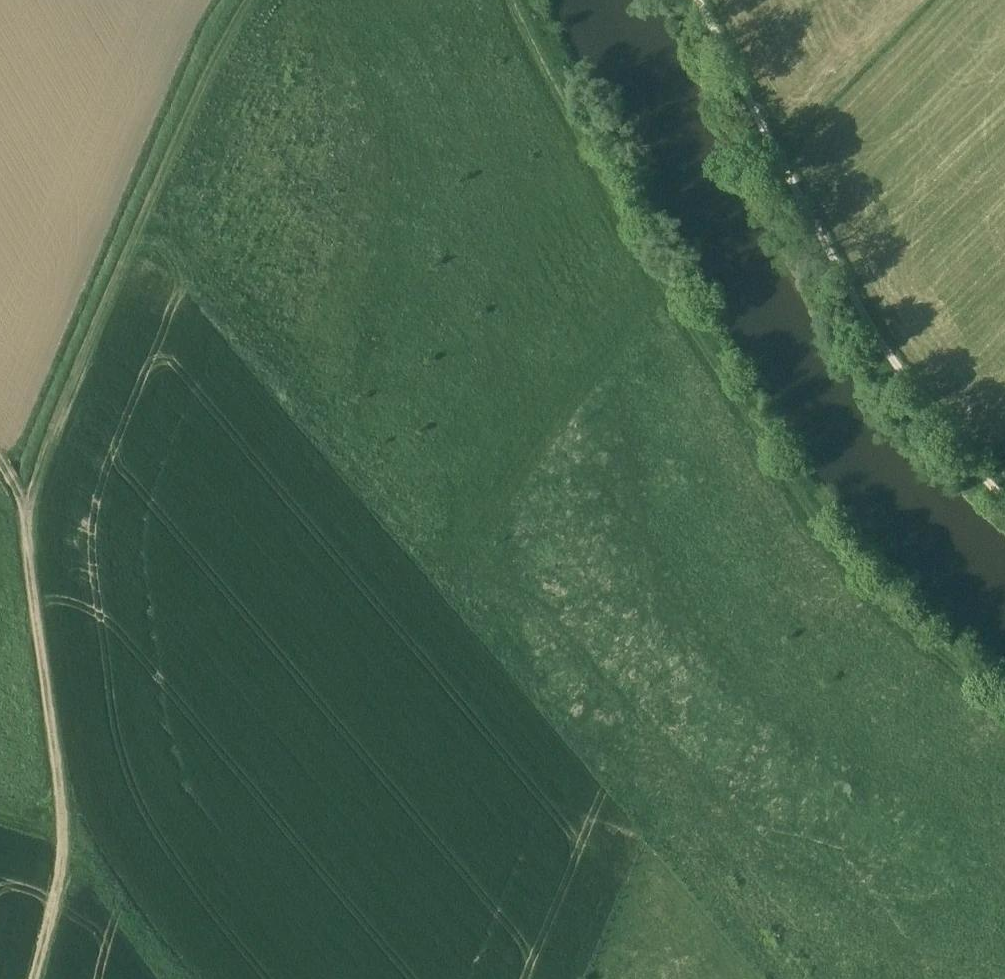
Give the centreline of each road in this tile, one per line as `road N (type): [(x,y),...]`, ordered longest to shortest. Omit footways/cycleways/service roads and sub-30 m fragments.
road 1 (track): [(778,978),(145,229)]
road 2 (track): [(1004,717),(917,644),(786,480),(556,102),(509,0)]
road 3 (track): [(699,0),(883,344),(983,491),(1004,505)]
road 4 (track): [(0,462),(29,505),(65,792),(70,867),(41,978)]
road 5 (track): [(29,505),(145,229)]
road 6 (track): [(256,0),(145,229)]
road 7 (track): [(70,867),(137,916),(181,978)]

